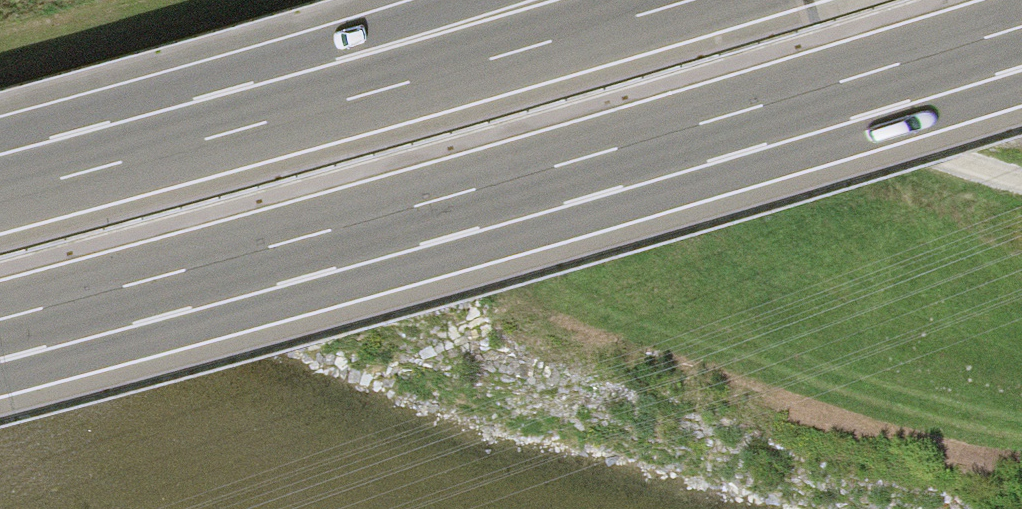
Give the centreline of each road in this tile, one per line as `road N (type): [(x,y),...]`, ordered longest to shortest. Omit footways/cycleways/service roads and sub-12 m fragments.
road 1 (motorway): [(0,320),(552,168),(1021,27)]
road 2 (track): [(488,0),(1021,183)]
road 3 (motorway): [(690,0),(270,121)]
road 4 (motorway): [(547,0),(270,121)]
road 5 (motorway): [(270,121),(0,193)]

